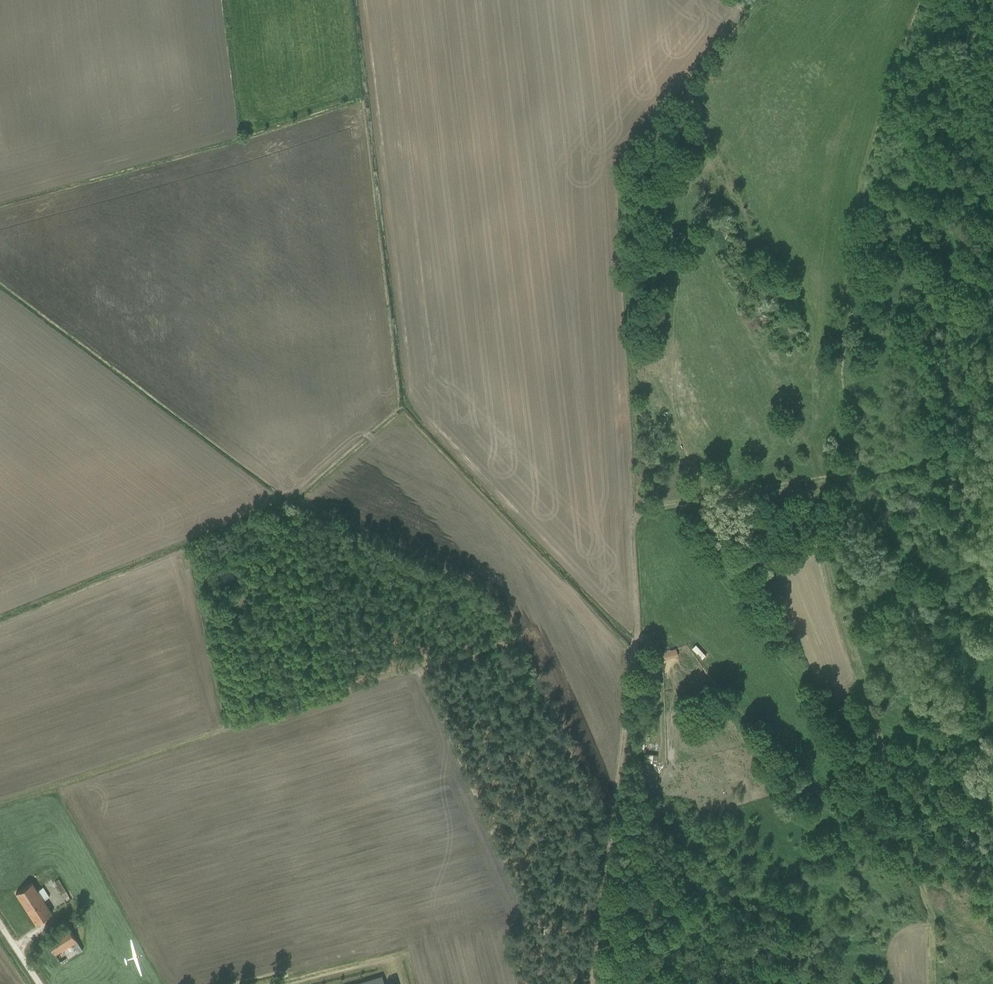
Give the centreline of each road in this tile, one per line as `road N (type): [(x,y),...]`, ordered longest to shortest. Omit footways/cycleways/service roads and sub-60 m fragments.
road 1 (track): [(992,456),(634,515),(633,630),(608,899),(503,924)]
road 2 (track): [(404,947),(264,983)]

